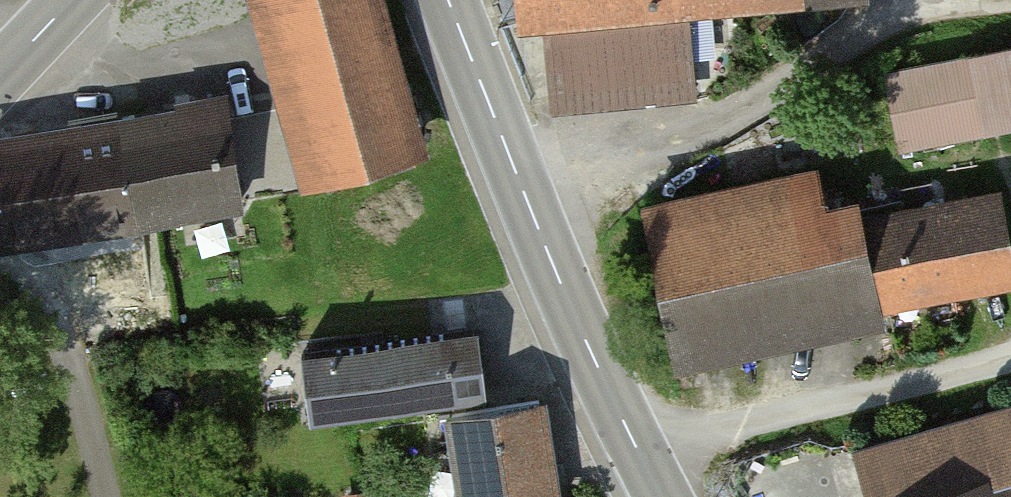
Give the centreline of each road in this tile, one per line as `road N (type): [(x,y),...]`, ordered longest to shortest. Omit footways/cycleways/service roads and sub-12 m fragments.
road 1 (tertiary): [(660,496),(569,305),(448,0)]
road 2 (track): [(637,451),(1010,355)]
road 3 (residential): [(0,258),(51,319),(109,496)]

